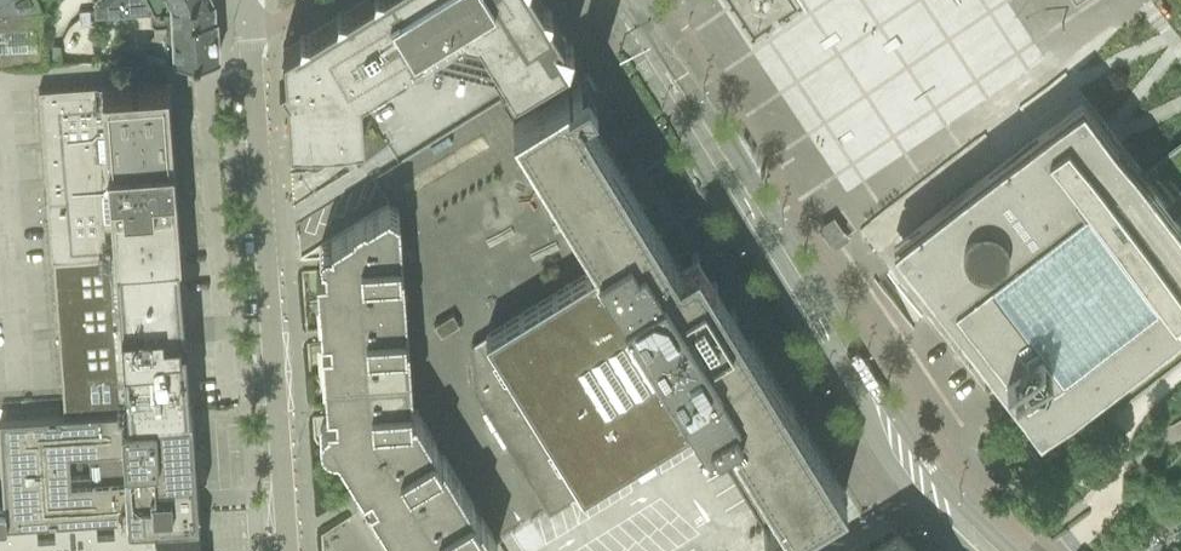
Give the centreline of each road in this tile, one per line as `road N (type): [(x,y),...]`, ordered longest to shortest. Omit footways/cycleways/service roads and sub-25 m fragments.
road 1 (tertiary): [(636,28),(862,403),(969,550)]
road 2 (unclassified): [(288,550),(247,0)]

